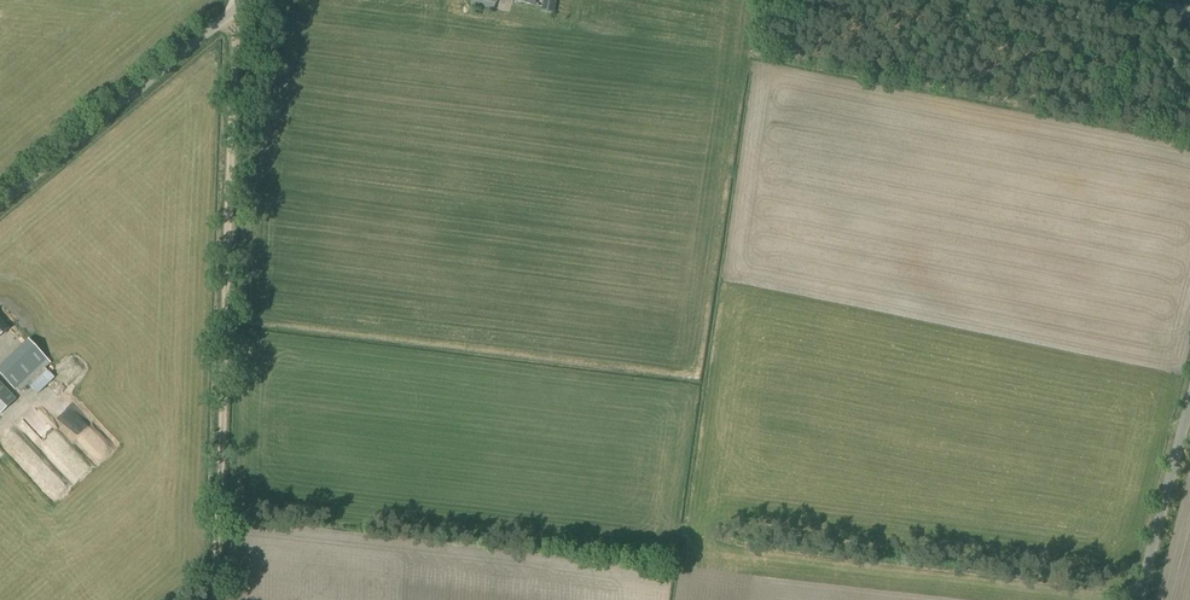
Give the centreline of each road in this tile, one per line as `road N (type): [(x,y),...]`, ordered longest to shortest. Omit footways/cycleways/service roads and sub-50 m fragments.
road 1 (track): [(211,599),(237,12)]
road 2 (unclassified): [(0,207),(237,12)]
road 3 (unclassified): [(1141,599),(1189,415)]

